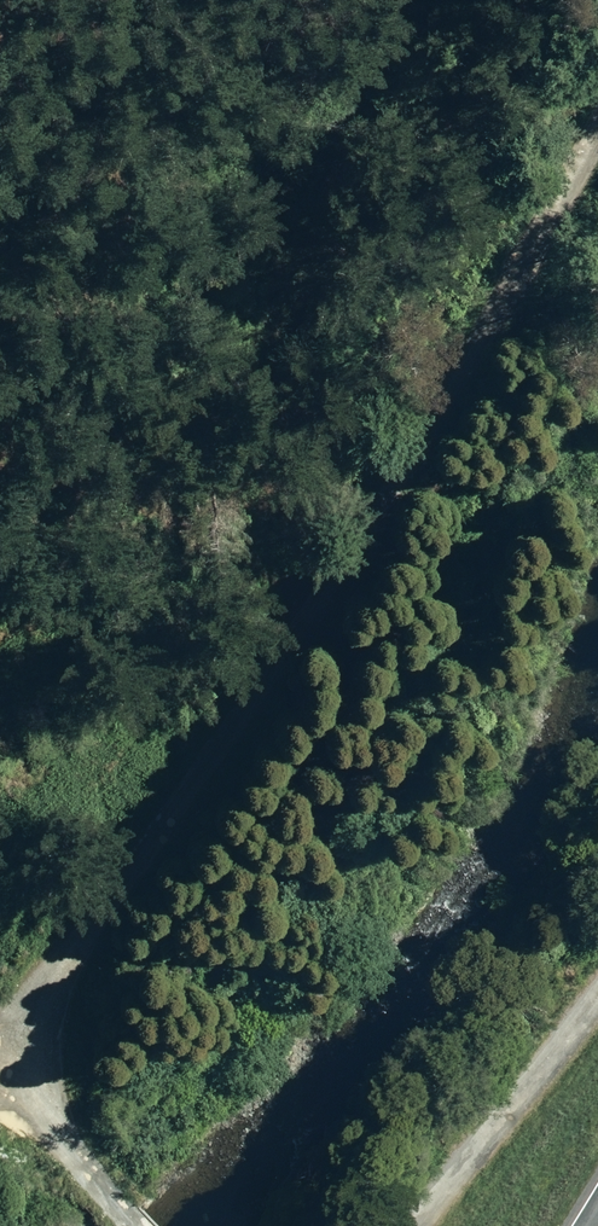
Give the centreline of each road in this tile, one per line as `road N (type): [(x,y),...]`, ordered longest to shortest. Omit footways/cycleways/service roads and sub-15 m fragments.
road 1 (unclassified): [(0,1008),(126,883),(272,698),(597,130)]
road 2 (track): [(316,620),(255,556),(161,491),(76,453),(0,449)]
road 3 (unclassified): [(115,1188),(0,1008)]

